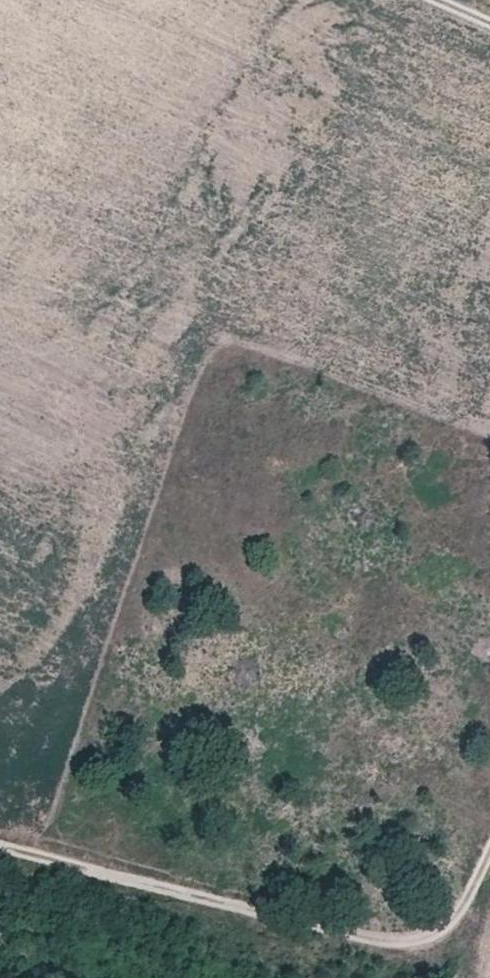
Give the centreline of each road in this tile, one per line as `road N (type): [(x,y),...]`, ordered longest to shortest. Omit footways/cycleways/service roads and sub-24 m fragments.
road 1 (track): [(0,840),(409,941),(445,932),(489,844)]

